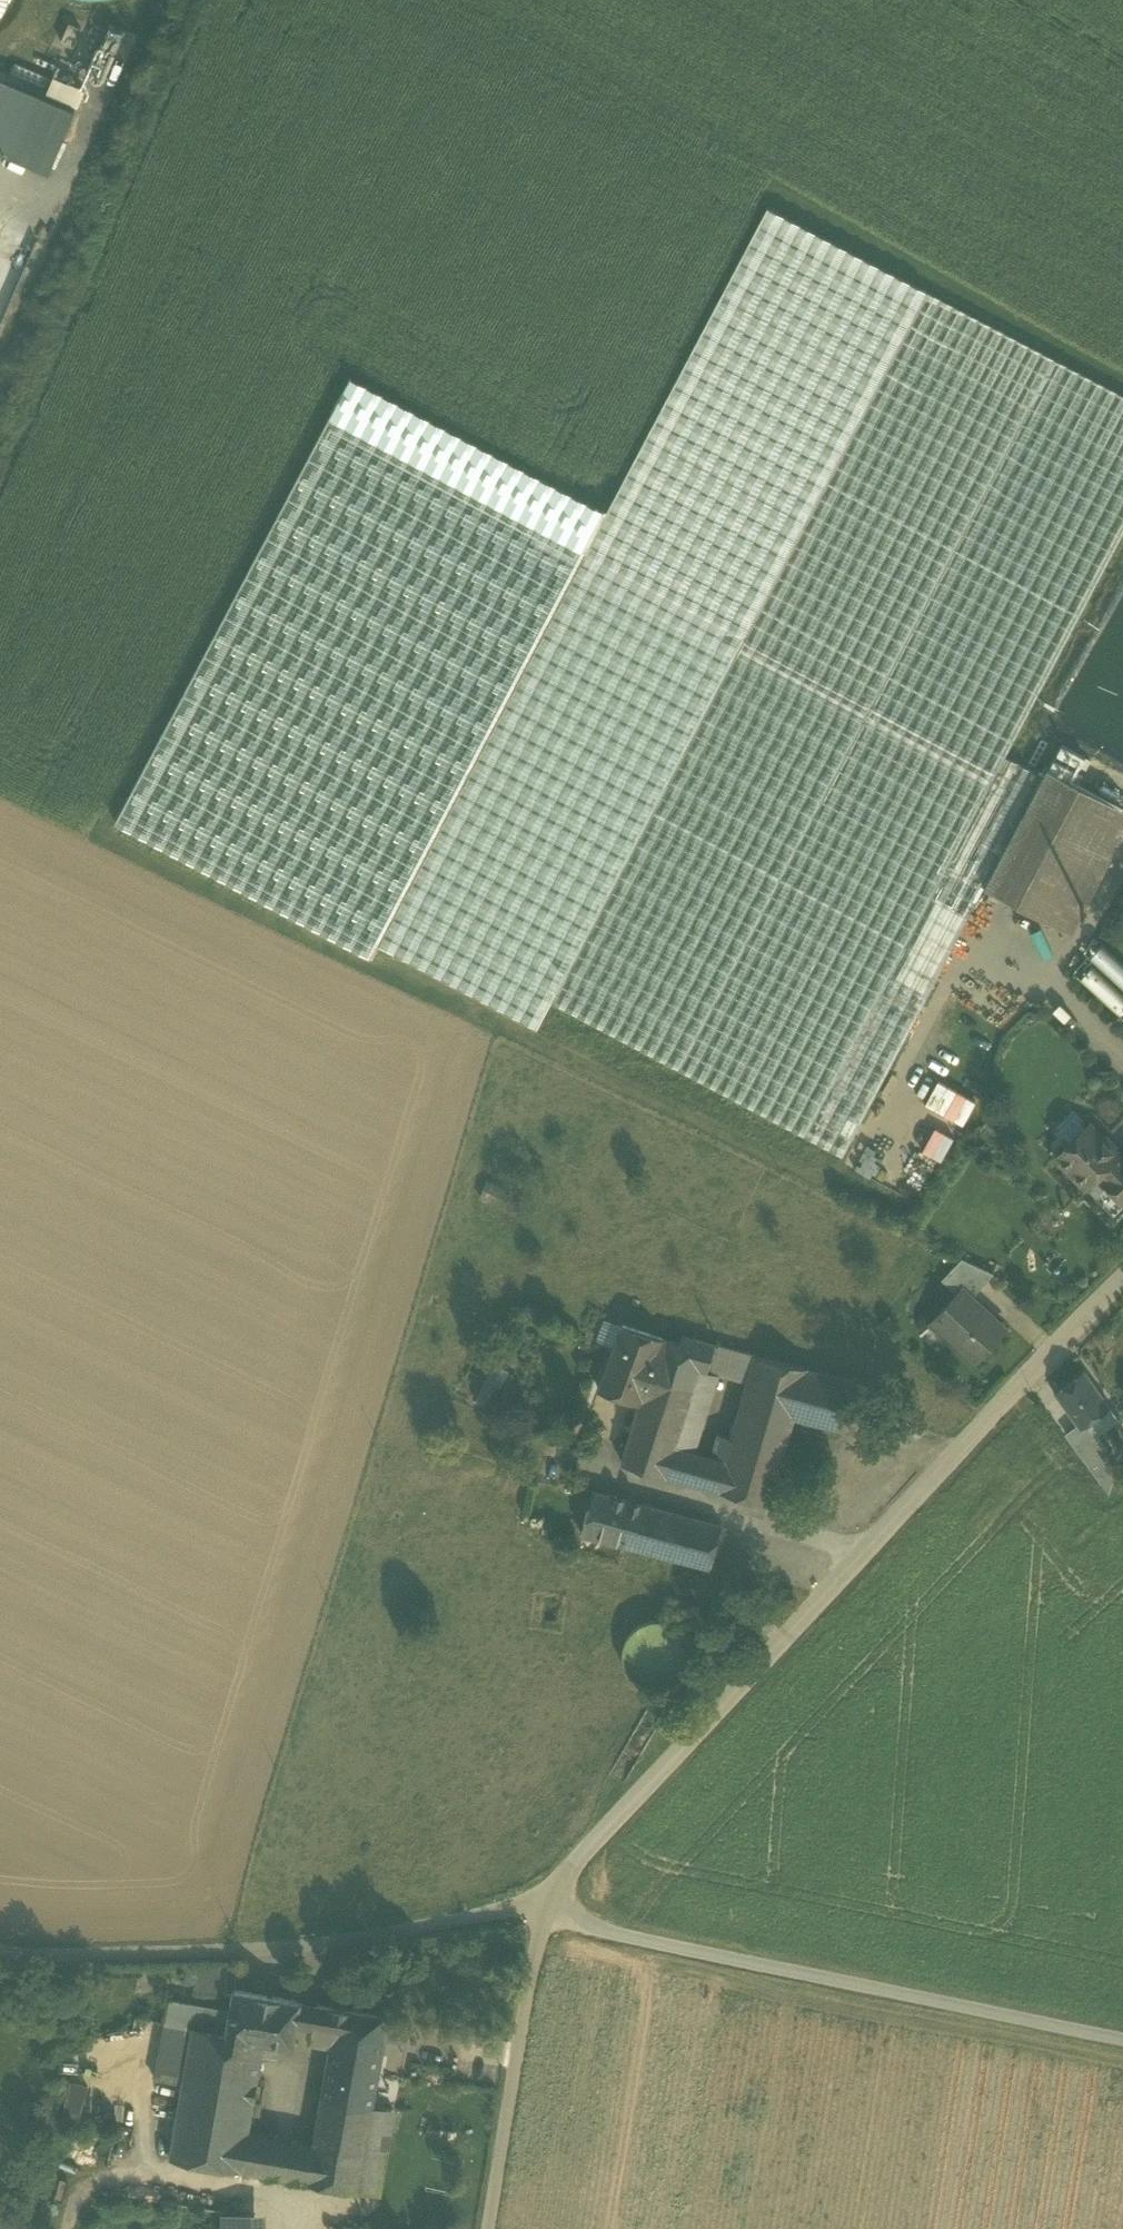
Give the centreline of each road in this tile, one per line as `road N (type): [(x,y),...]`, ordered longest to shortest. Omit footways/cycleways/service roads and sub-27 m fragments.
road 1 (unclassified): [(1122,1279),(654,1770),(567,1867),(539,1912)]
road 2 (track): [(1122,2044),(539,1912)]
road 3 (unclassified): [(539,1912),(227,1949),(82,1955),(0,1946)]
road 4 (unclassified): [(539,1912),(487,2228)]

